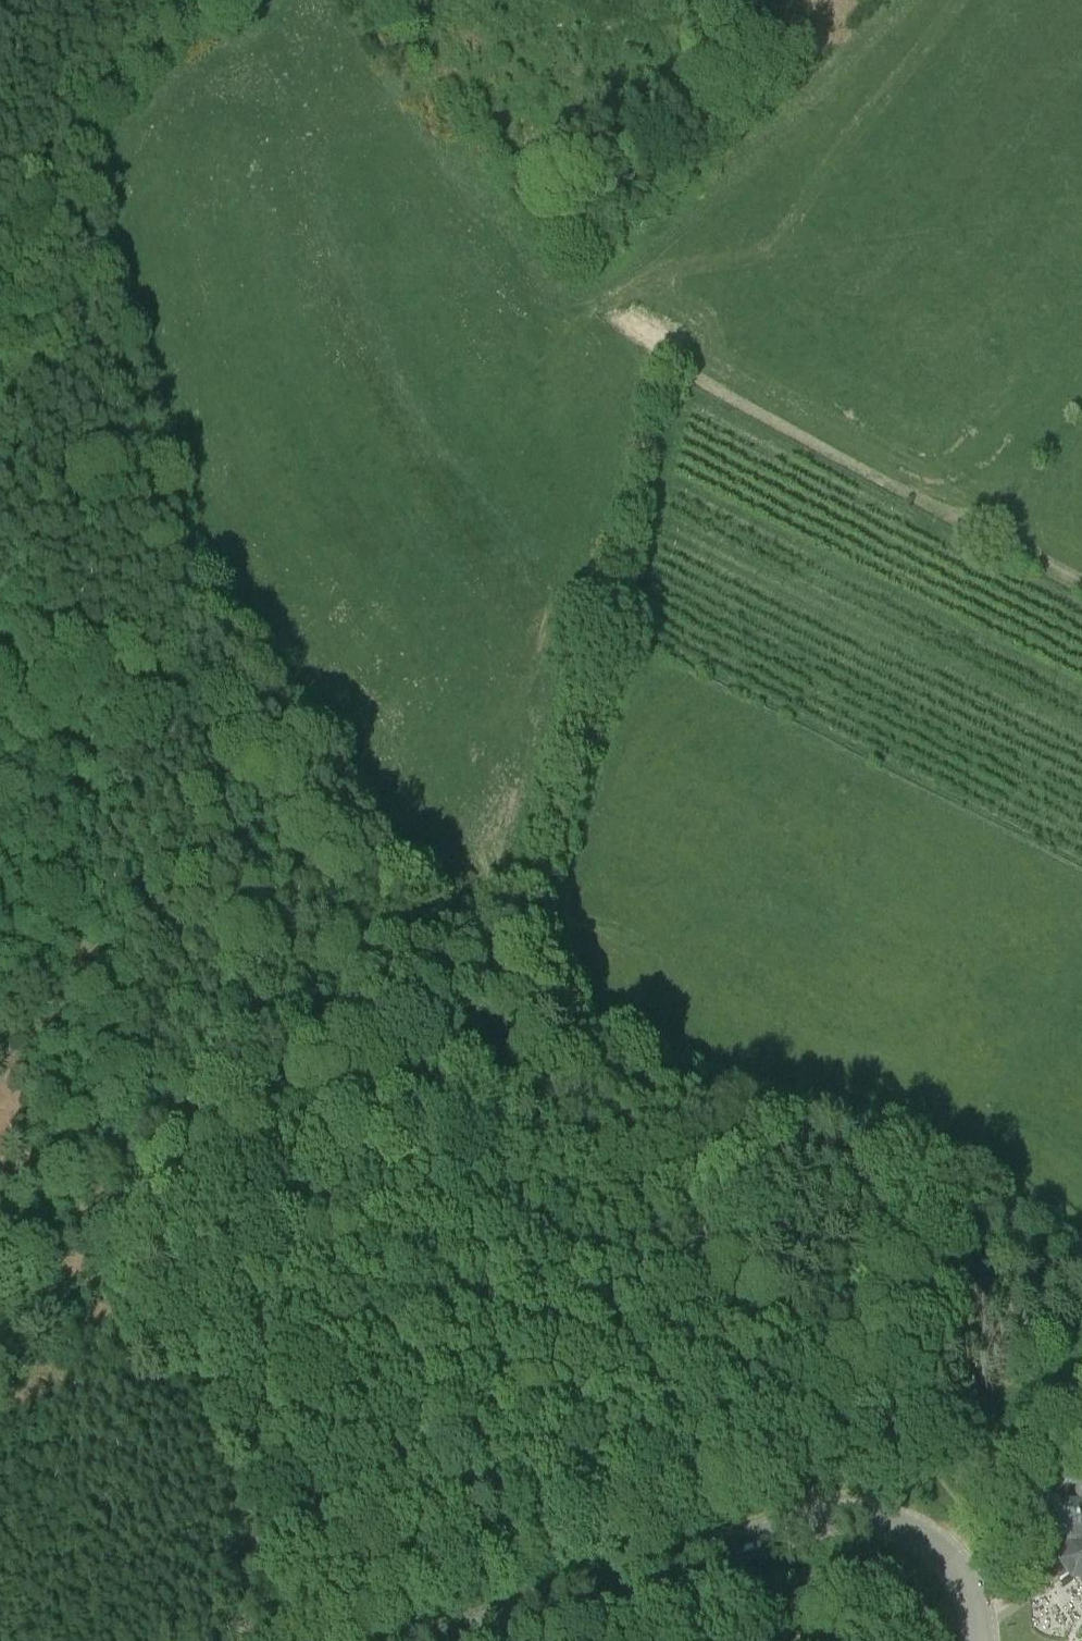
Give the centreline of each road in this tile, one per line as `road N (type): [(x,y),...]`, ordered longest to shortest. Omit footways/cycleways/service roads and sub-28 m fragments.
road 1 (tertiary): [(431,1640),(815,1518),(870,1513),(937,1547)]
road 2 (track): [(0,294),(72,127),(123,65),(201,0)]
road 3 (unclassified): [(937,1547),(1081,1446)]

